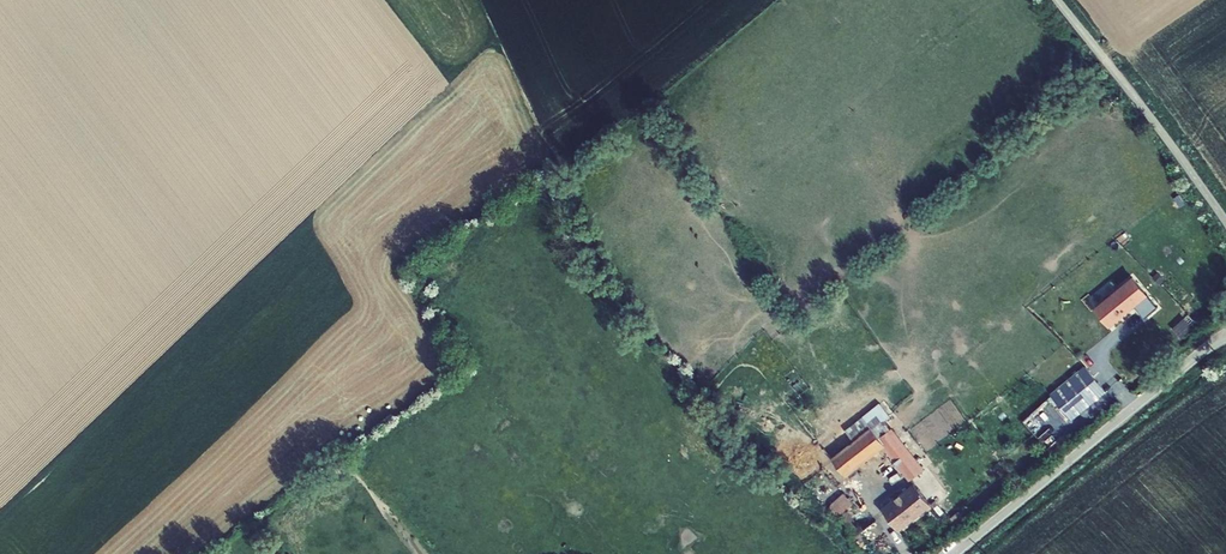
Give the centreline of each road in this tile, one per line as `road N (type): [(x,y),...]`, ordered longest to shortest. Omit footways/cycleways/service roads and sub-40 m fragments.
road 1 (unclassified): [(953,553),(1225,334)]
road 2 (unclassified): [(1056,0),(1225,224)]

